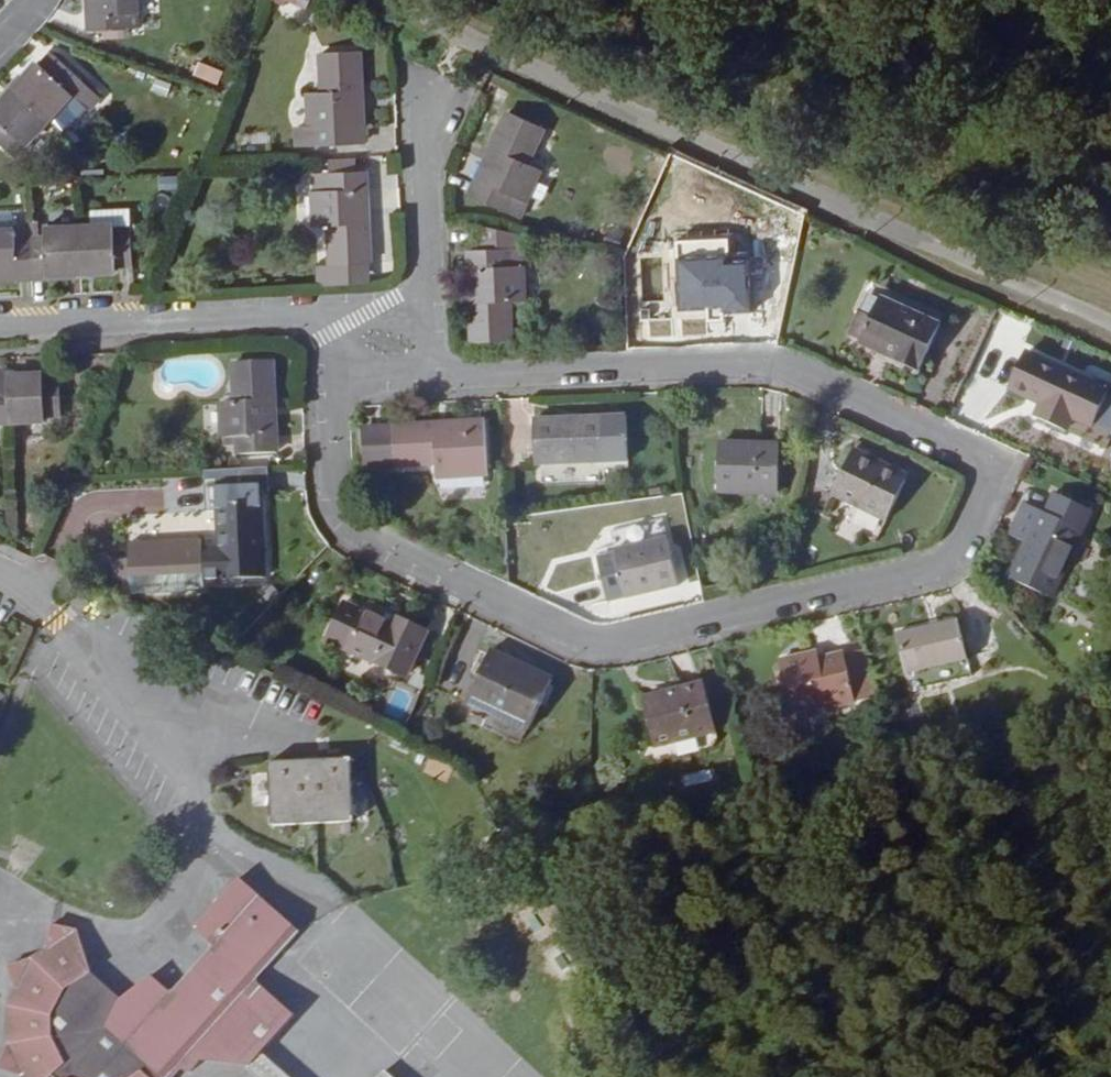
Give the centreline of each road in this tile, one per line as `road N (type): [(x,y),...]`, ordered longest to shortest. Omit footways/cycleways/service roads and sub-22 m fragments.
road 1 (residential): [(335,382),(337,512),(346,528),(599,646),(937,571),(987,490),(987,469),(971,454),(760,364),(426,378)]
road 2 (track): [(406,0),(690,143),(1110,336)]
road 3 (residential): [(0,328),(332,313)]
road 4 (residential): [(429,102),(422,309)]

